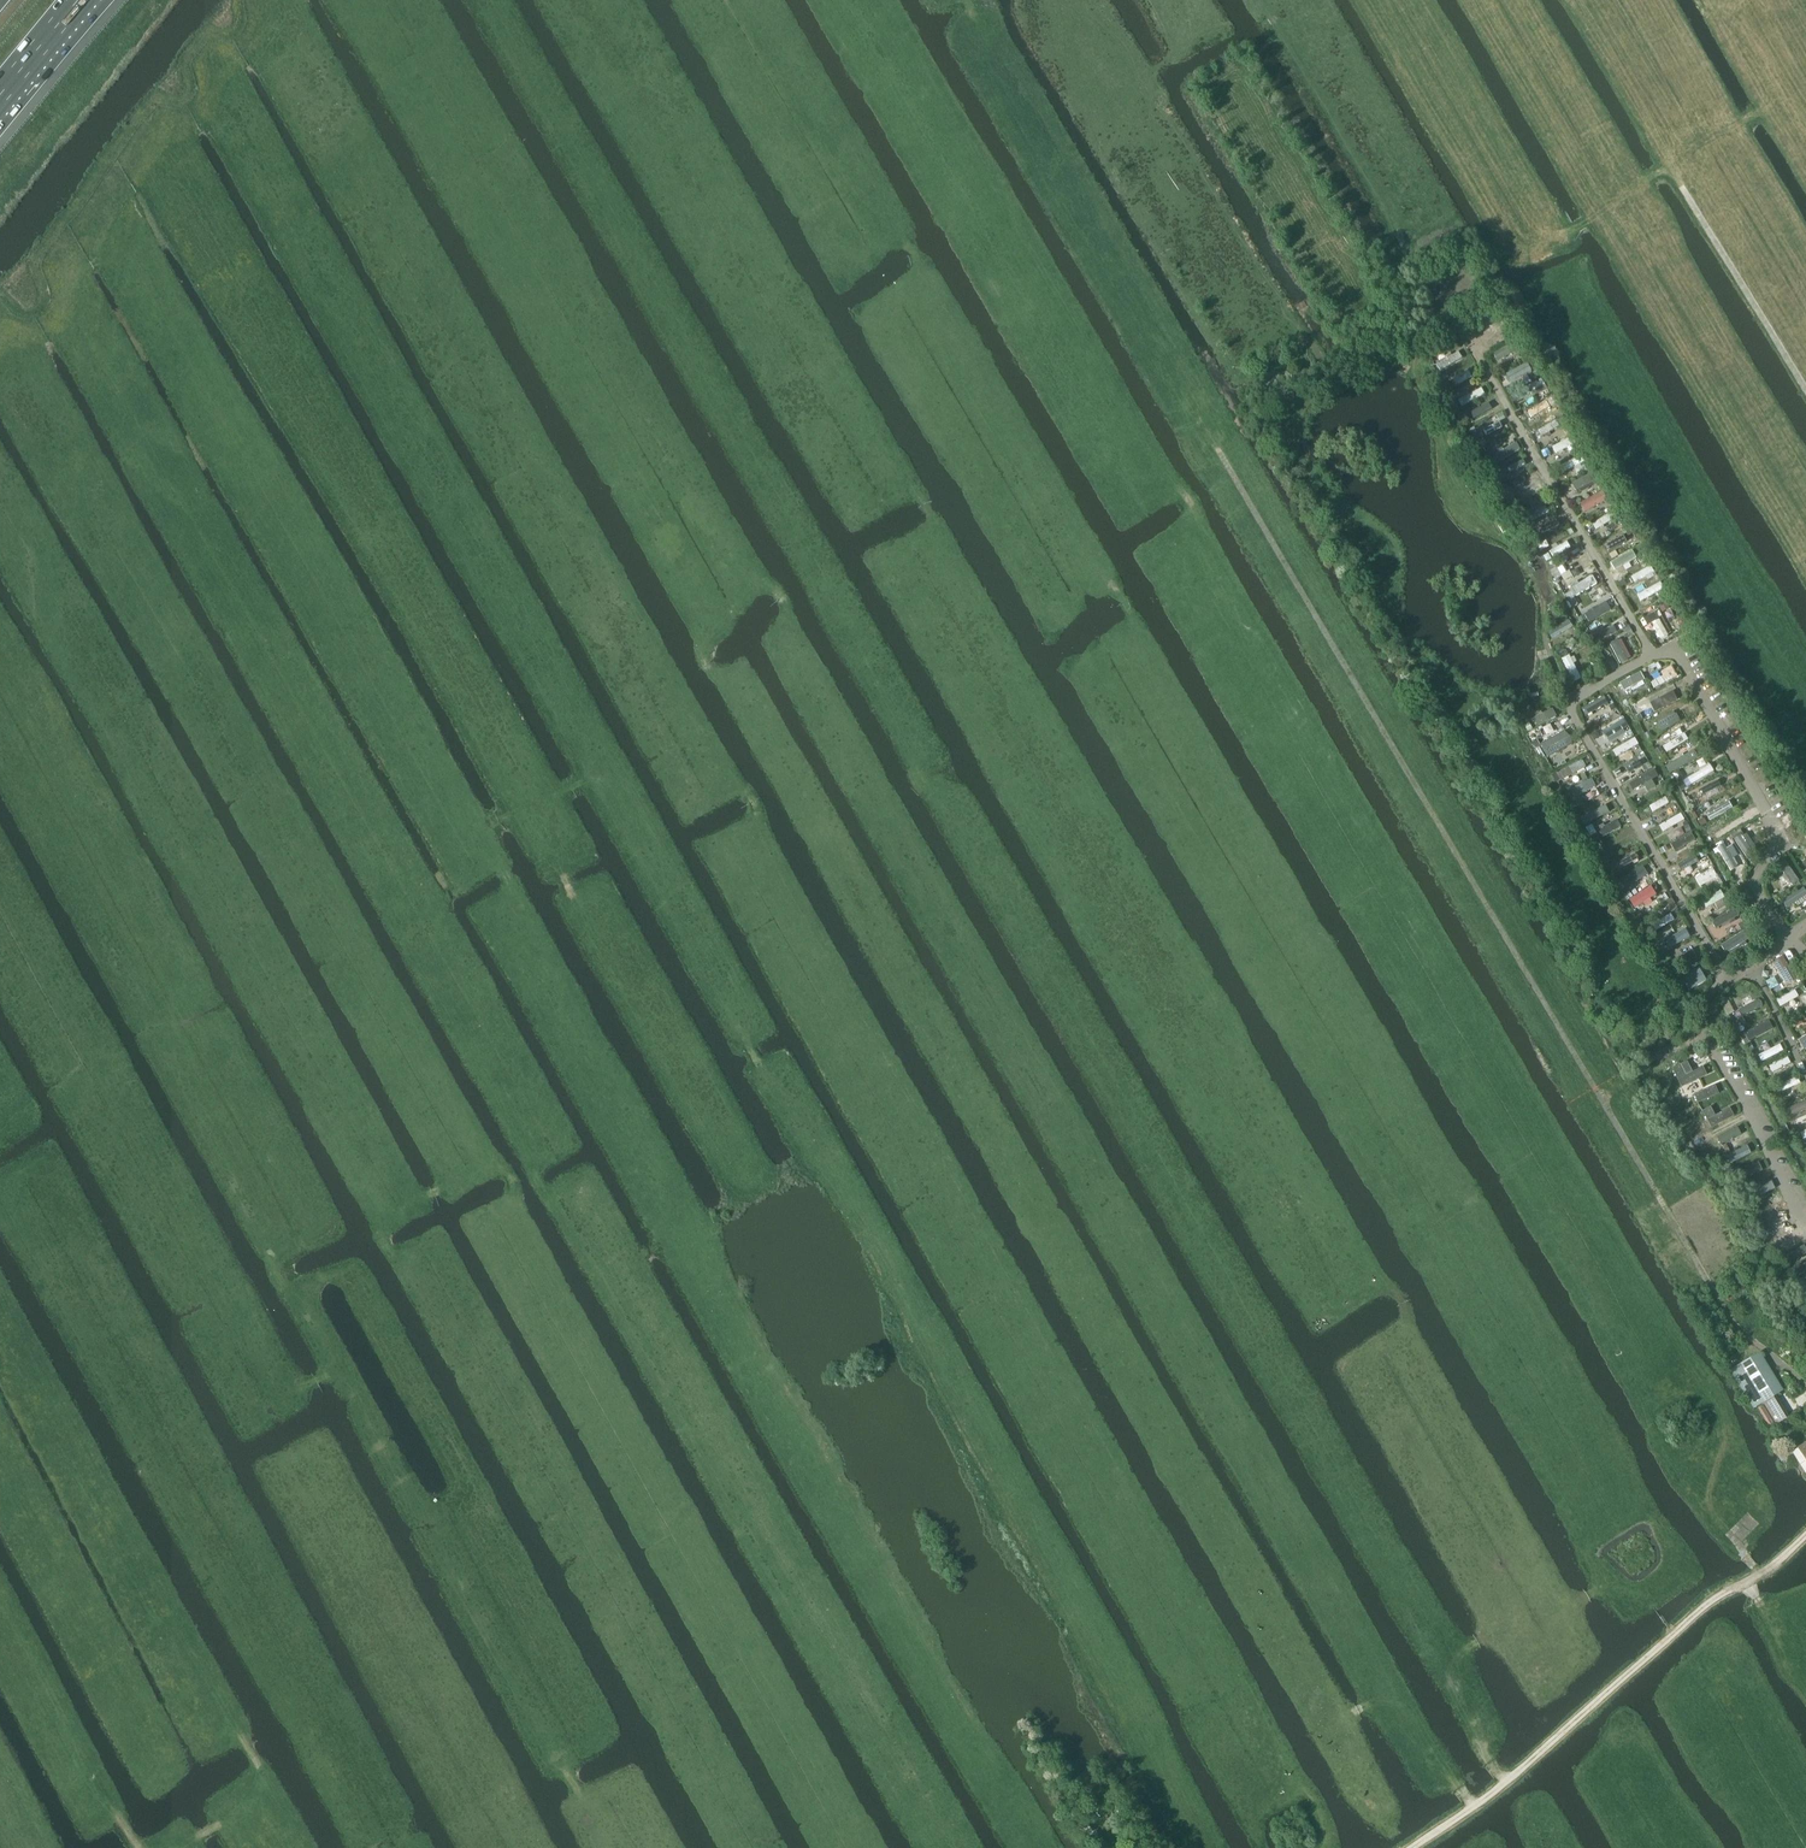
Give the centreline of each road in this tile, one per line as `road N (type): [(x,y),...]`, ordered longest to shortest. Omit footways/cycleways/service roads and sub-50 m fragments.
road 1 (track): [(1805,1535),(1677,1629),(1505,1783),(1410,1847)]
road 2 (track): [(1561,230),(1663,166),(1679,177),(1805,392)]
road 3 (motorway): [(0,94),(77,0)]

